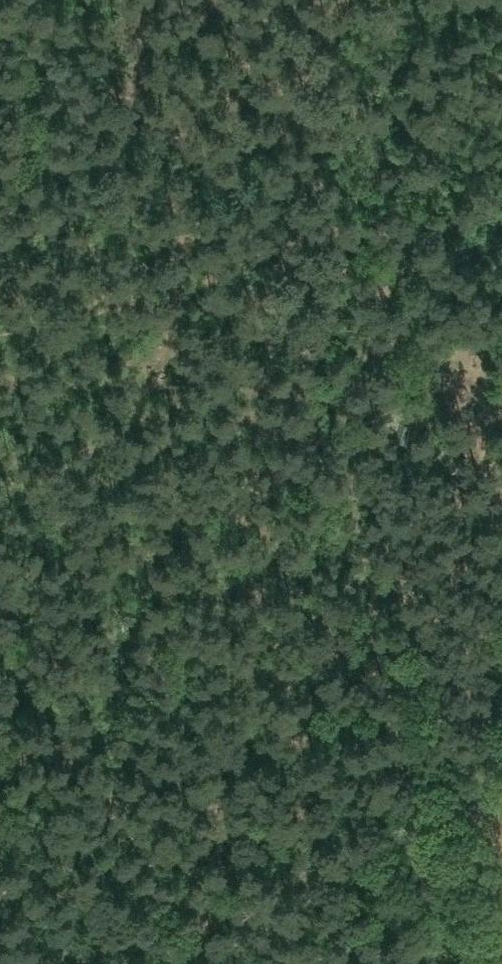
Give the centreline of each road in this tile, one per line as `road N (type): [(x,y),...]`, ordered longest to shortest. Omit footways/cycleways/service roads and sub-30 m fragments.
road 1 (track): [(501,235),(421,255),(318,297),(230,197),(156,141),(65,89),(14,0)]

